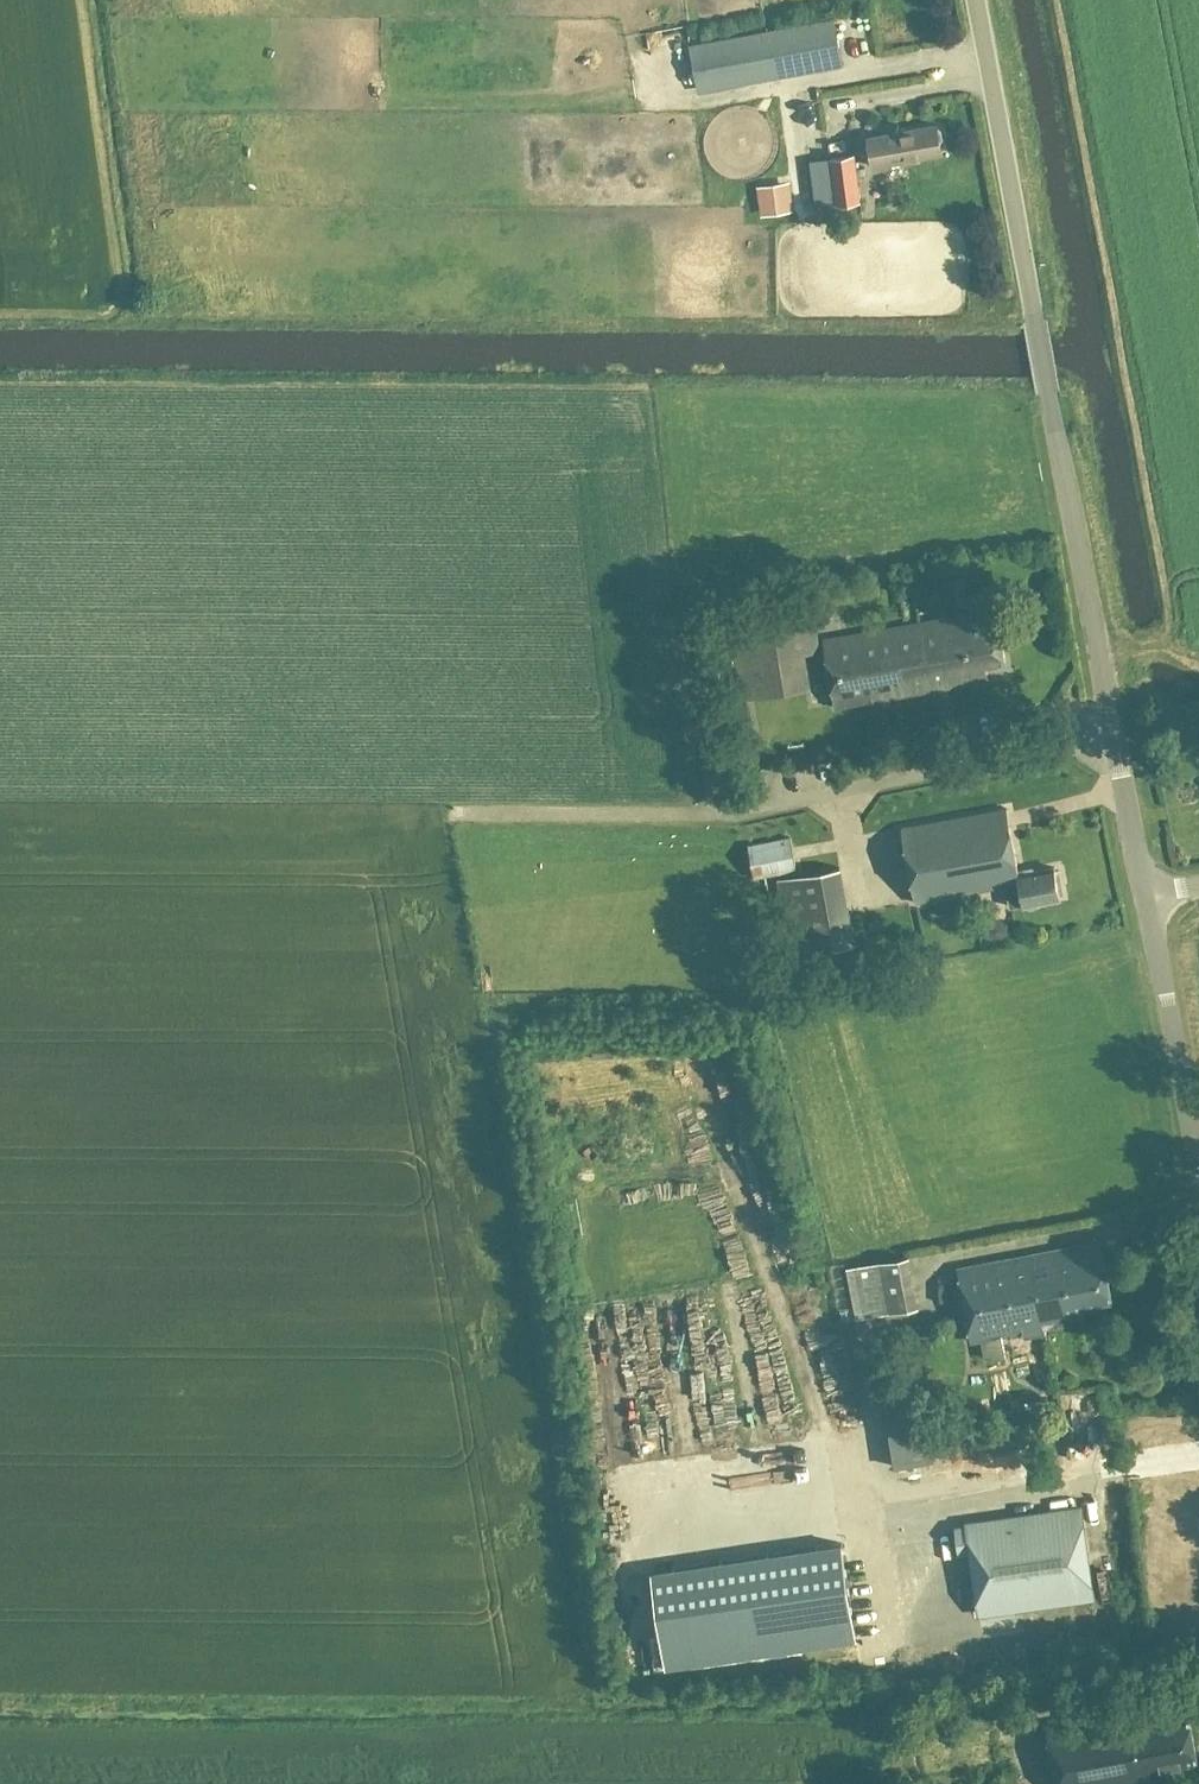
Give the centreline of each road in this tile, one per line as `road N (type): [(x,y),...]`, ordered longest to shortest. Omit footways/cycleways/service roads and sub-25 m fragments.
road 1 (unclassified): [(1145,896),(976,0)]
road 2 (unclassified): [(1198,1183),(1145,896)]

